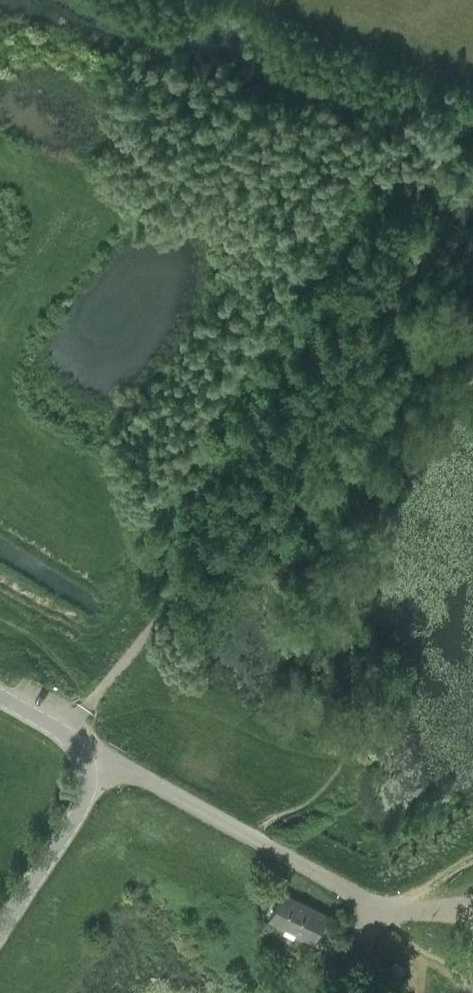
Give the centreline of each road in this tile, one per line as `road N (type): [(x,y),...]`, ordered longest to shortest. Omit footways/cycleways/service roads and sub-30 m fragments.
road 1 (unclassified): [(0,932),(84,804),(86,760)]
road 2 (track): [(0,615),(54,657),(90,702)]

